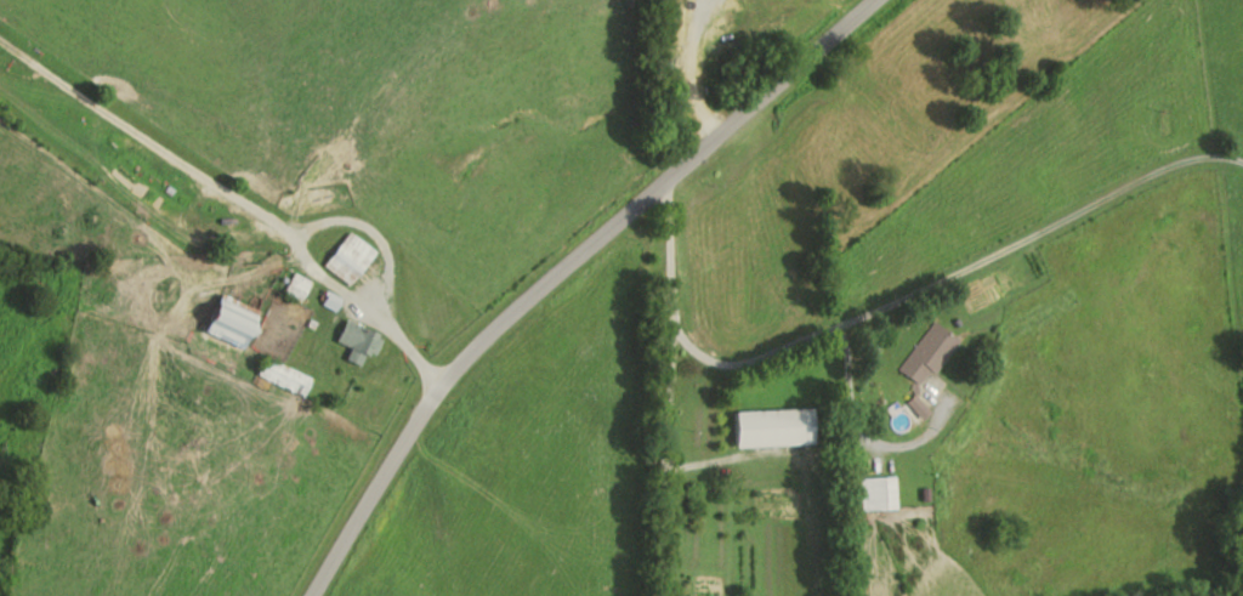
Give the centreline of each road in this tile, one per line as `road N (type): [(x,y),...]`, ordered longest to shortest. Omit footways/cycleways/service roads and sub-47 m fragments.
road 1 (residential): [(318,595),(407,442),(510,305),(868,0)]
road 2 (residential): [(700,528),(1005,212)]
road 3 (residential): [(482,342),(790,595)]

